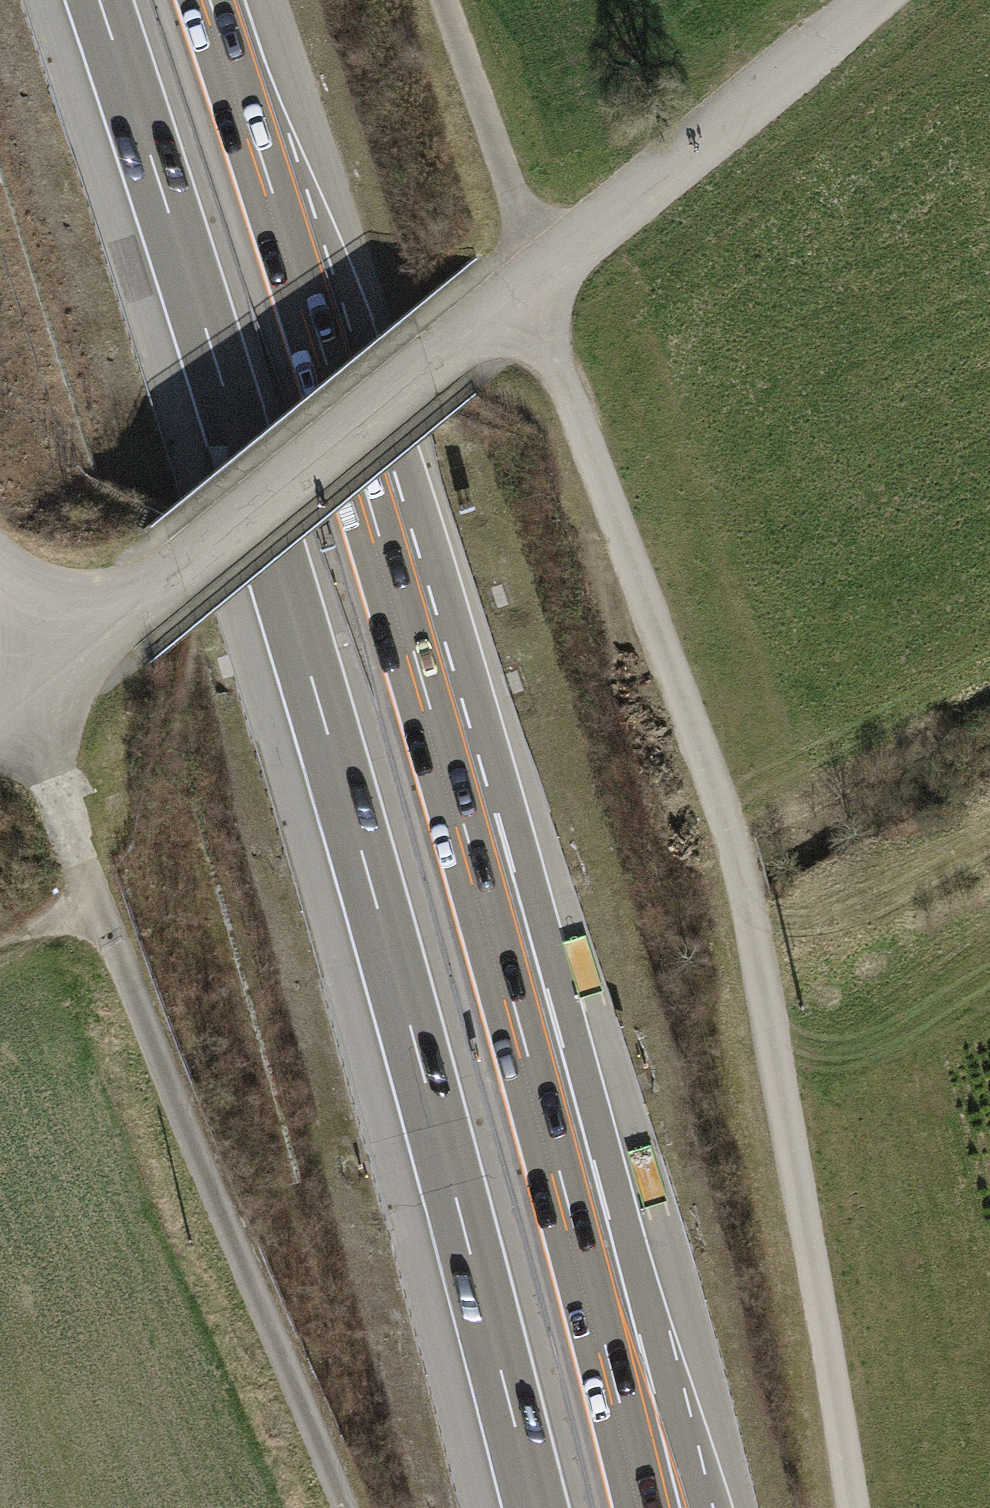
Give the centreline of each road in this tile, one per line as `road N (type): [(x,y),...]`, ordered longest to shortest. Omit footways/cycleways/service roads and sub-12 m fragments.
road 1 (track): [(851,1507),(756,978),(684,734),(615,551),(531,278),(420,0)]
road 2 (motorway): [(647,1507),(502,935),(211,0)]
road 3 (motorway): [(100,0),(279,564),(534,1507)]
road 4 (residential): [(871,0),(93,633)]
road 5 (track): [(18,695),(344,1507)]
road 6 (unclassified): [(93,633),(0,710)]

